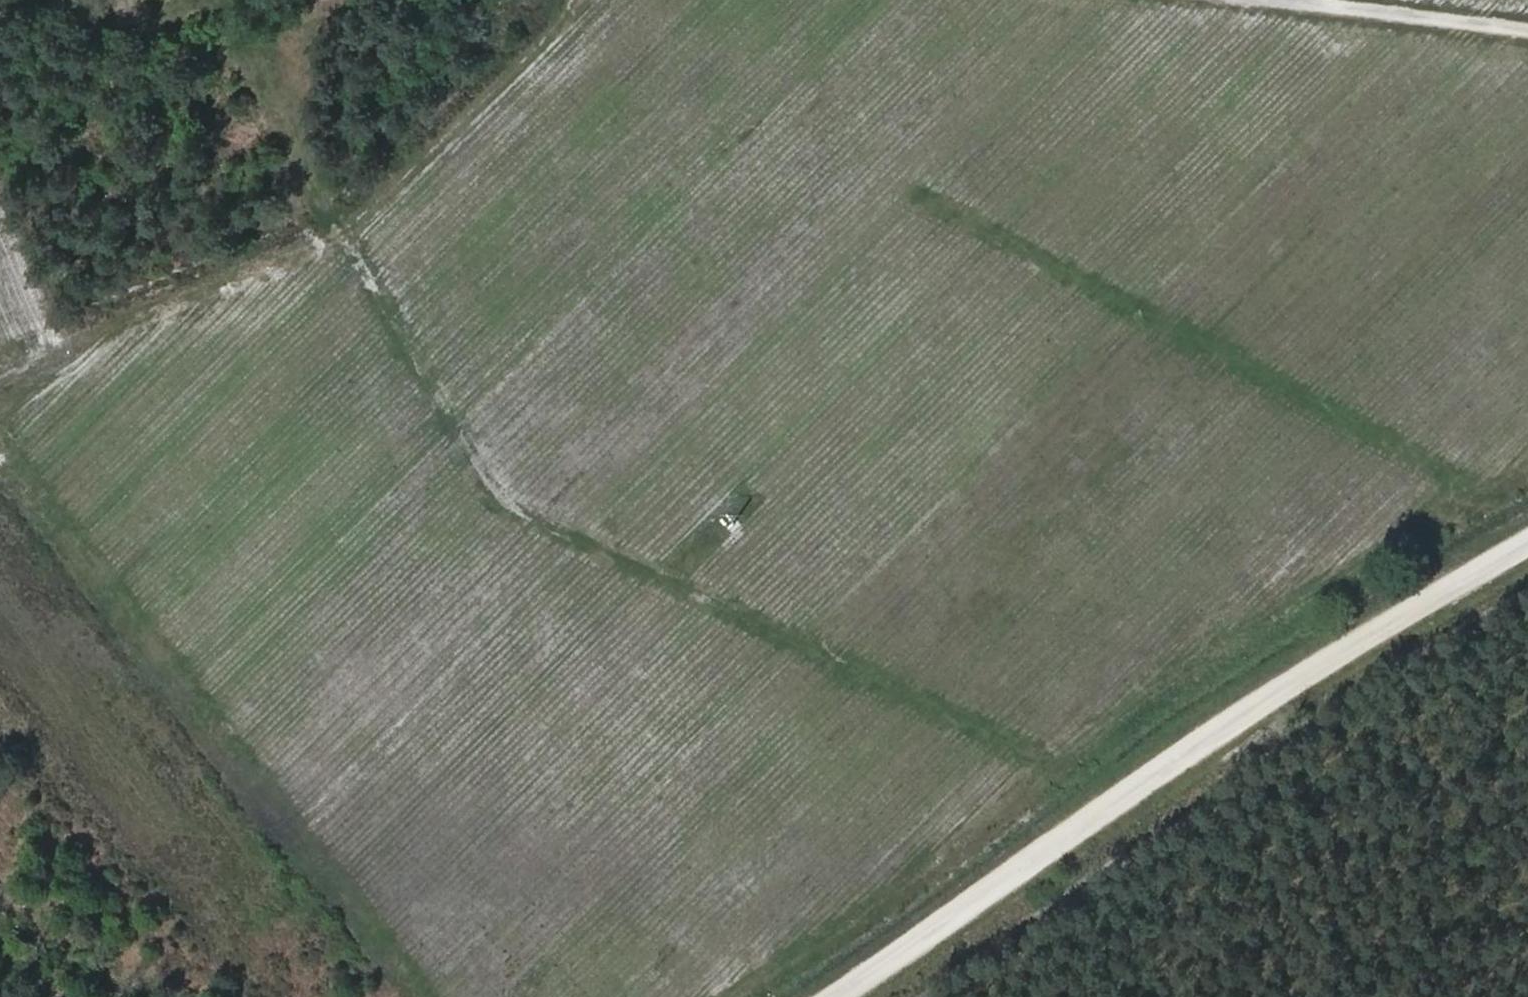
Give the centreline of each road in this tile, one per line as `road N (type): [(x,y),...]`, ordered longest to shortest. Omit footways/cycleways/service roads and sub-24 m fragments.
road 1 (track): [(1527,551),(1289,687),(837,996)]
road 2 (track): [(1273,0),(1527,31)]

